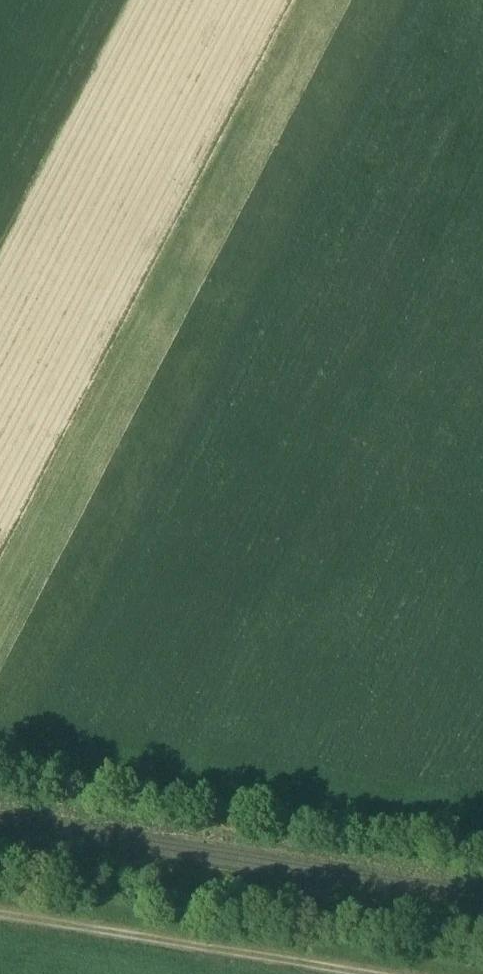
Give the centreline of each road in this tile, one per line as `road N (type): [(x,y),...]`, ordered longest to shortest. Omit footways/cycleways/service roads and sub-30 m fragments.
road 1 (track): [(482,469),(0,183)]
road 2 (track): [(350,973),(0,918)]

